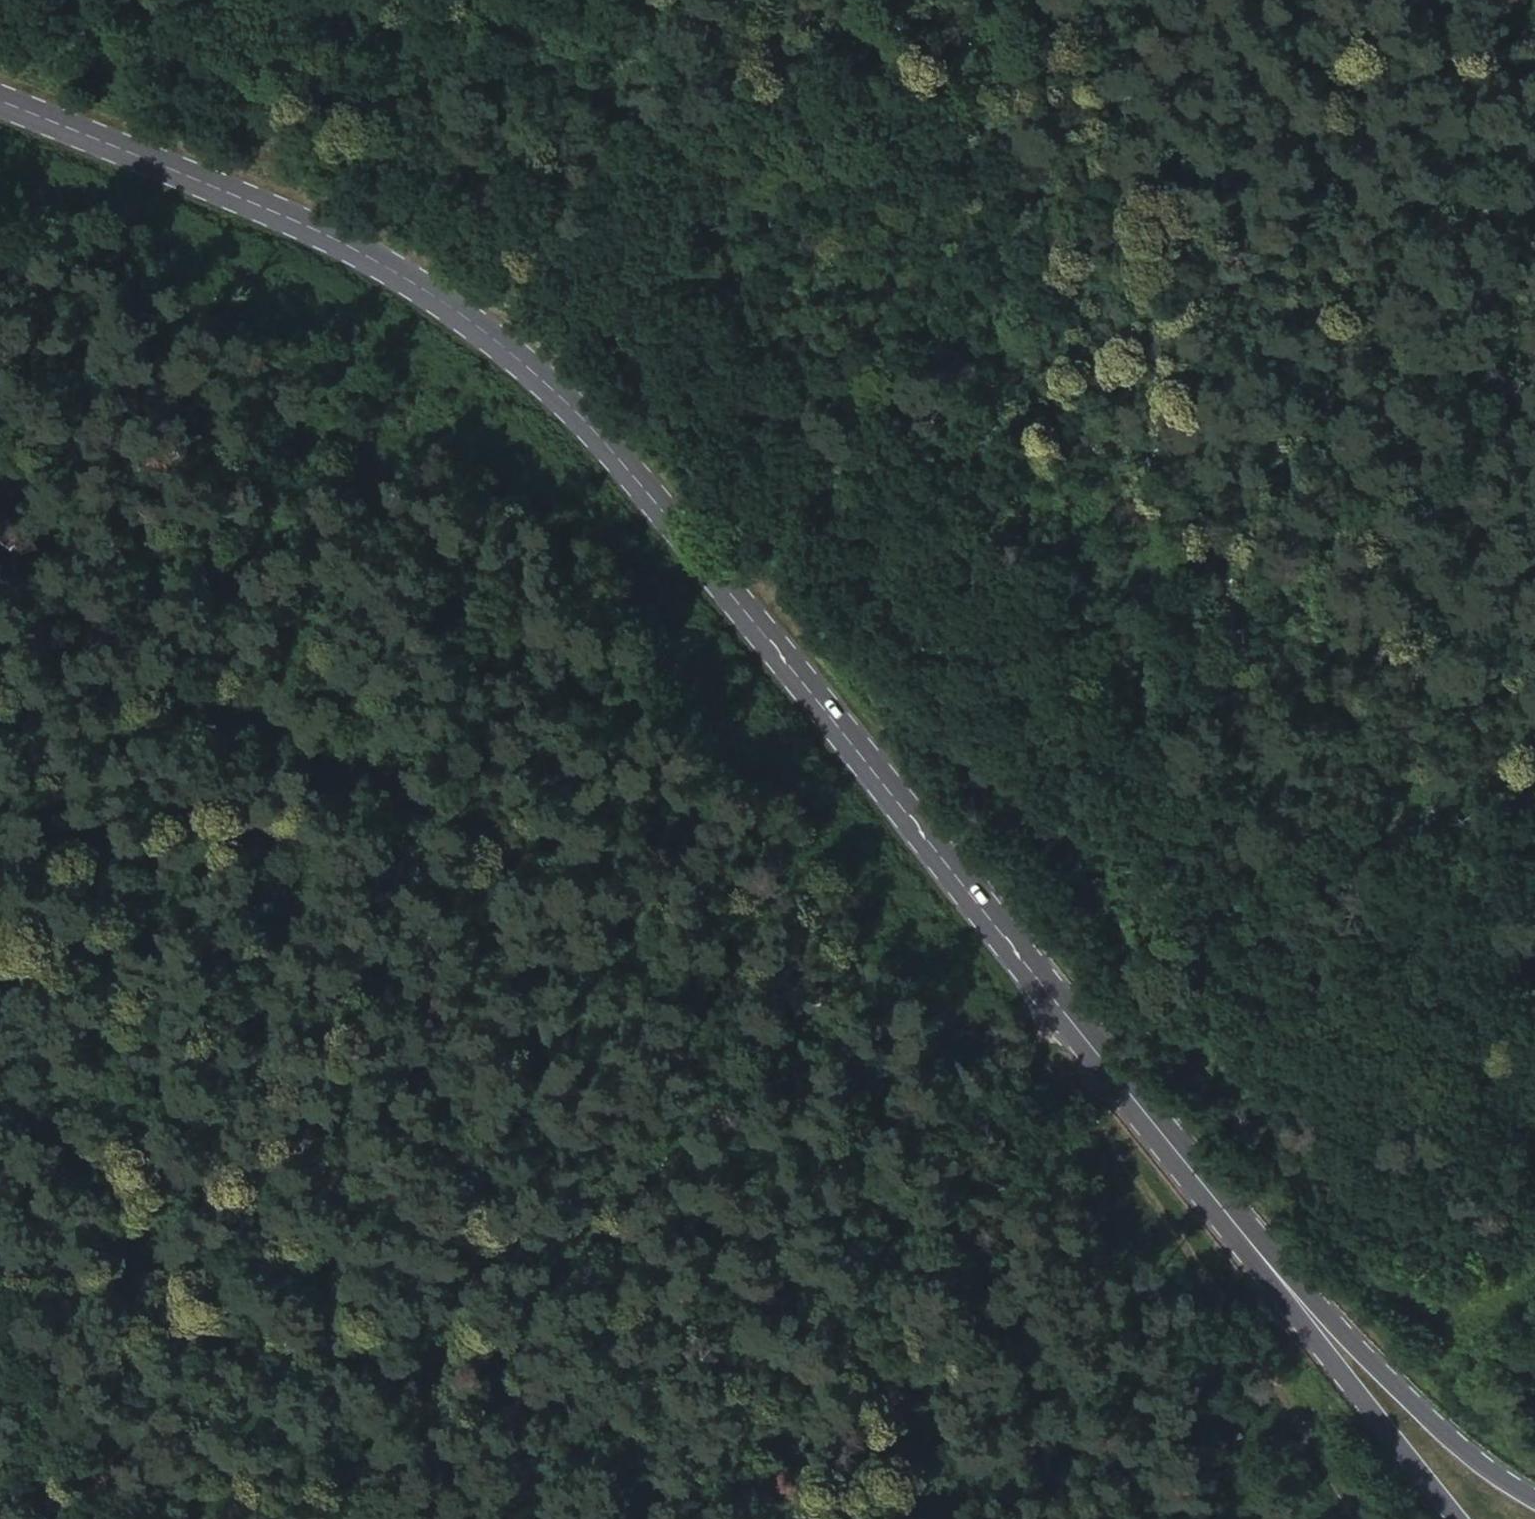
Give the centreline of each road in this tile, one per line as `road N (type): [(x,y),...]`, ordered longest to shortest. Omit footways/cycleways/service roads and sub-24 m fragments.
road 1 (tertiary): [(0,103),(351,258),(486,340),(651,512),(1274,1280)]
road 2 (track): [(1350,1518),(1224,1341),(1193,1253),(1054,1060),(1044,1042),(1055,1015)]
road 3 (tertiary): [(1534,1502),(1459,1449),(1274,1280)]
road 4 (trunk): [(1274,1280),(1457,1518)]

